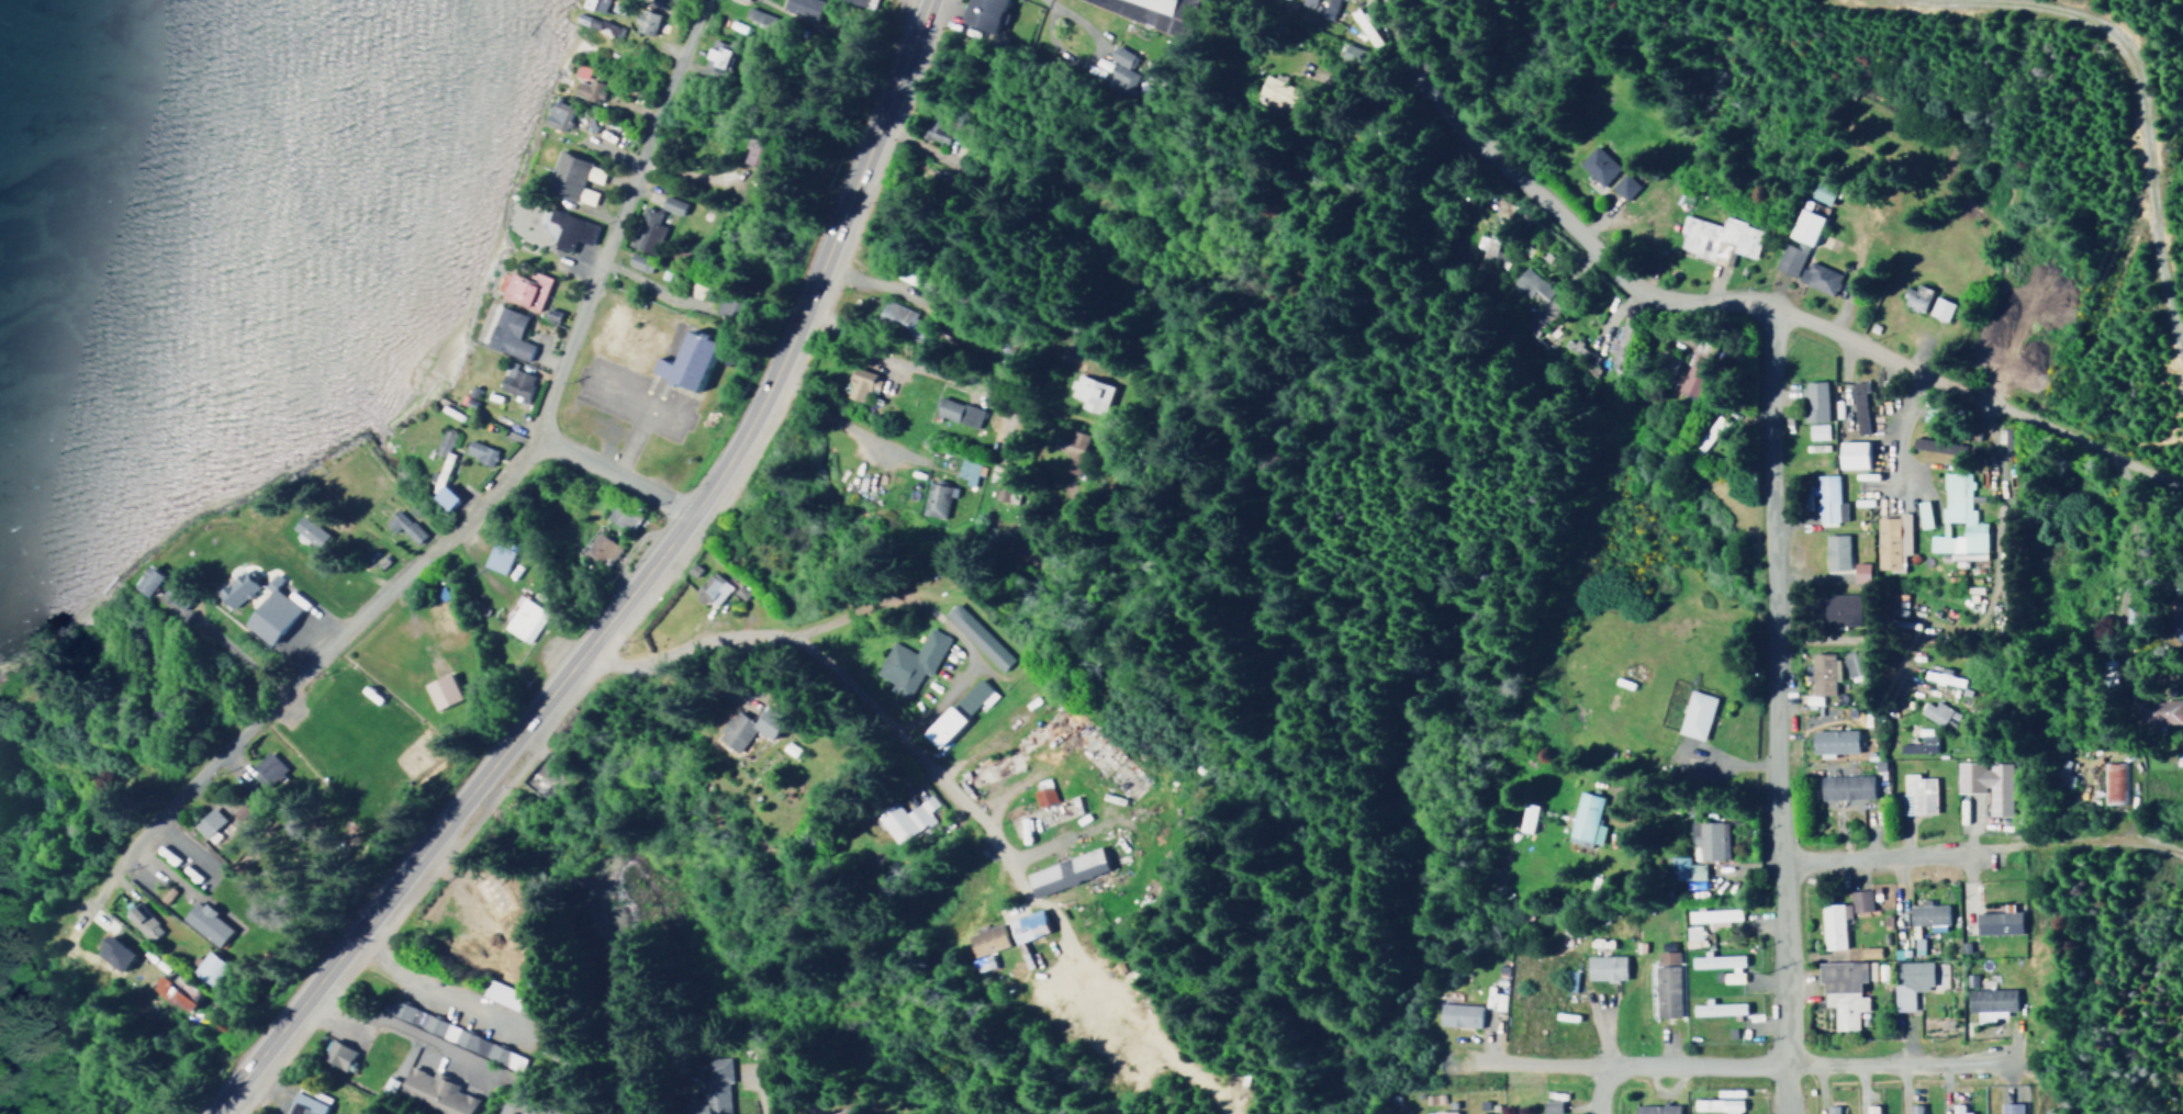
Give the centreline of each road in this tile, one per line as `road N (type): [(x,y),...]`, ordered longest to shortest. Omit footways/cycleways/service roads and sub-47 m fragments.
road 1 (secondary): [(208,1113),(713,475),(822,257),(928,0)]
road 2 (residential): [(1784,1113),(1773,304)]
road 3 (residential): [(2033,415),(1773,304),(1650,292),(1628,281),(1449,111)]
road 4 (residential): [(117,852),(462,521),(535,436)]
road 5 (residential): [(1480,1059),(1996,1056)]
road 6 (residential): [(535,436),(690,0)]
road 7 (residential): [(581,646),(626,663),(791,632),(902,592)]
road 8 (residential): [(1780,857),(1968,847)]
road 9 (residential): [(822,257),(982,337)]
road 10 (residential): [(690,506),(535,436)]
road 11 (residential): [(2182,482),(2033,415)]
road 12 (residential): [(1449,111),(1401,34),(1391,0)]

